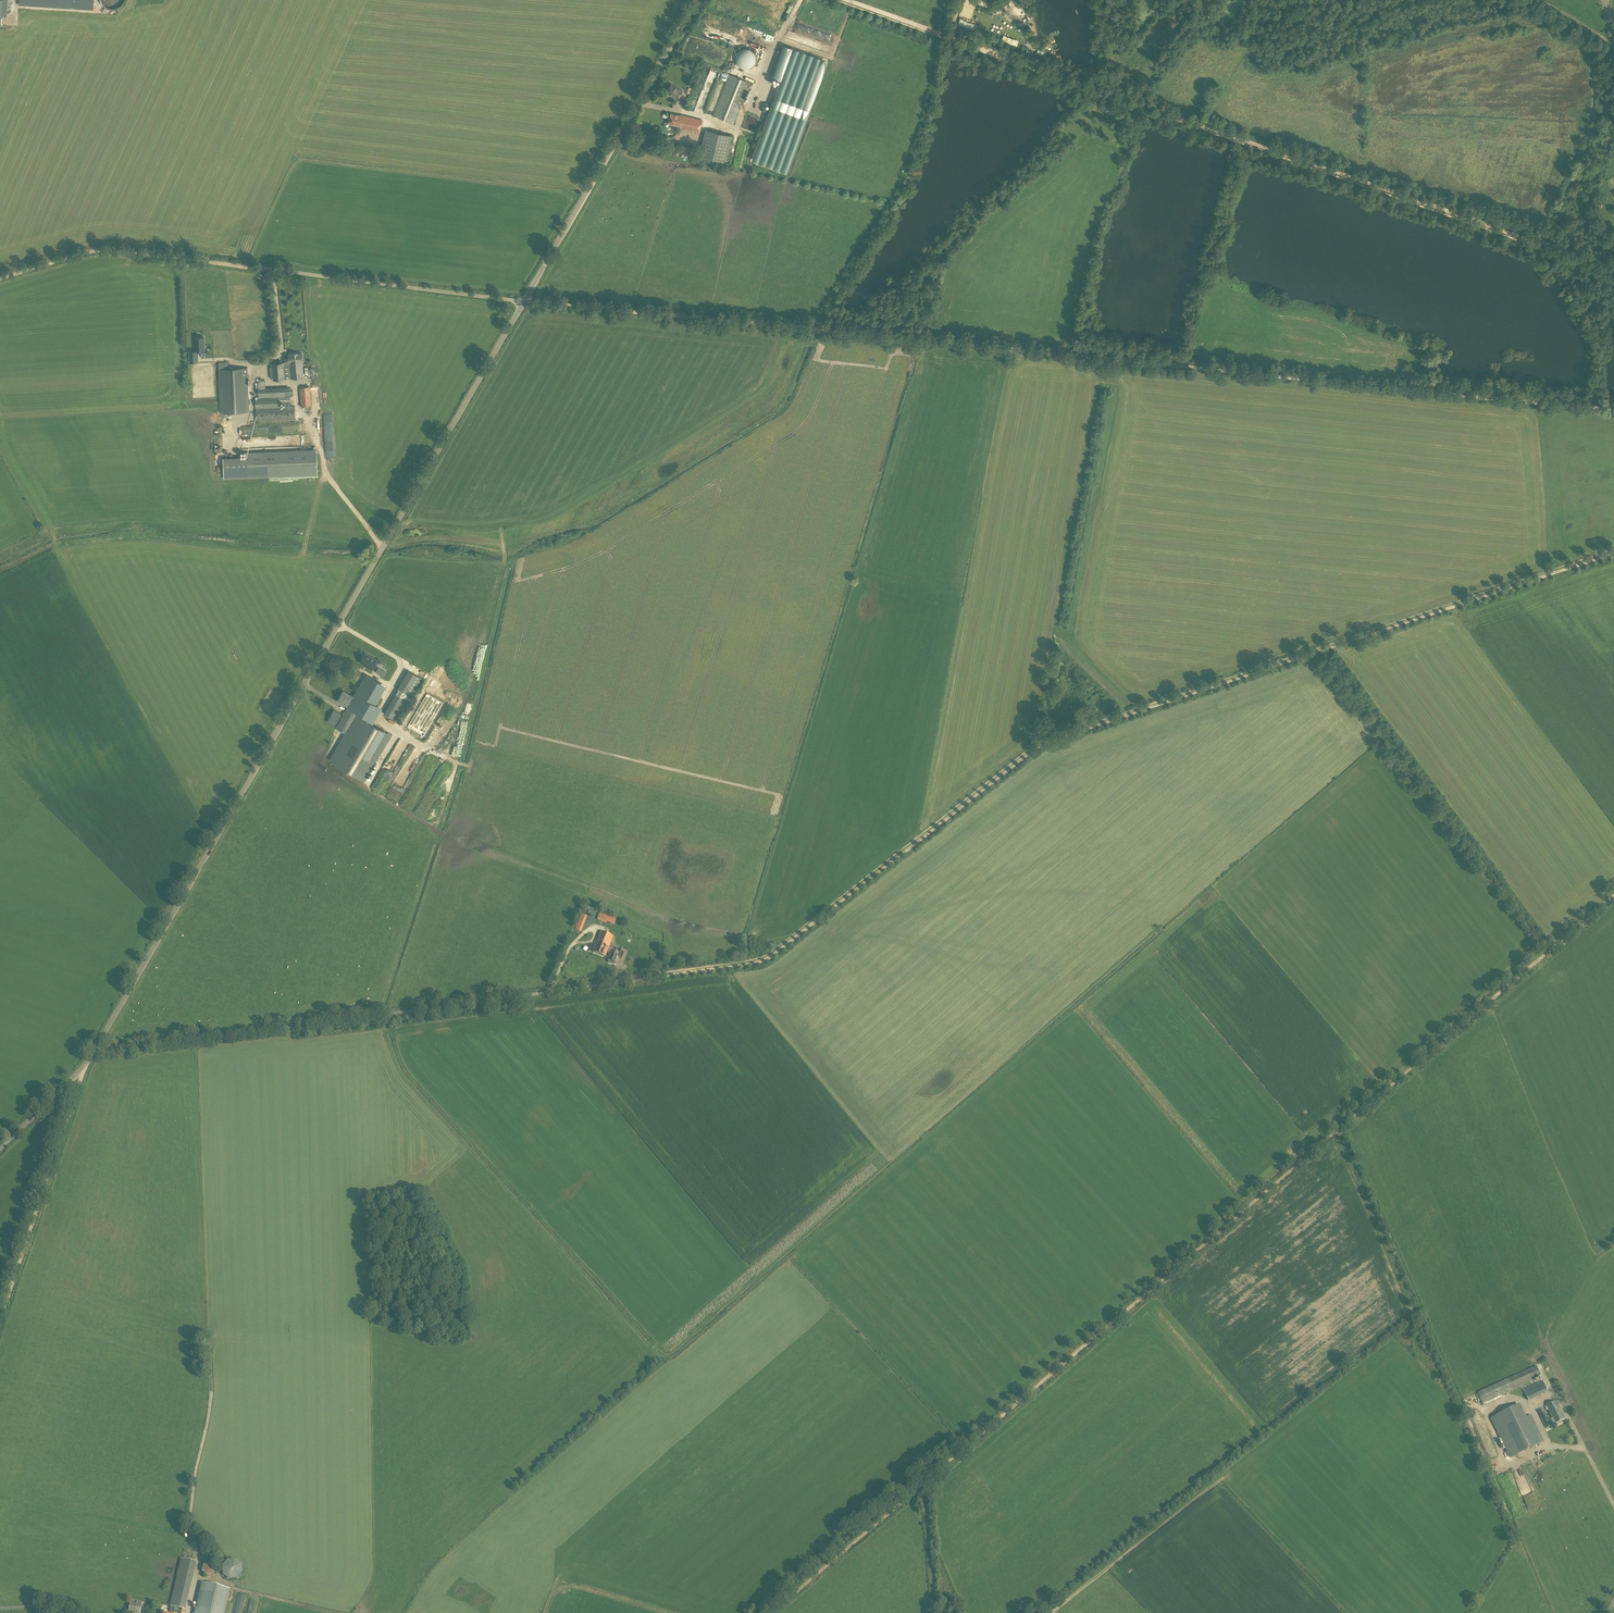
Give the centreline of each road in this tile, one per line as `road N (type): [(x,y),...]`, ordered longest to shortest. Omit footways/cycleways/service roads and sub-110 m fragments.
road 1 (track): [(773,1612),(1613,897)]
road 2 (track): [(629,981),(770,957),(1049,742),(1613,553)]
road 3 (track): [(1593,408),(522,303)]
road 4 (tertiary): [(91,1055),(522,303)]
road 5 (unclassified): [(91,1055),(629,981)]
road 6 (tertiary): [(522,303),(696,0)]
road 7 (track): [(1529,240),(1248,141)]
road 8 (track): [(0,1324),(91,1055)]
road 9 (unclassified): [(522,303),(256,268)]
road 10 (track): [(1093,87),(845,0)]
road 11 (track): [(0,278),(97,250),(256,268)]
road 12 (track): [(1343,1127),(1419,1314)]
road 13 (tertiary): [(0,1150),(91,1055)]
road 14 (track): [(545,1612),(553,1593),(571,1587),(658,1612)]

